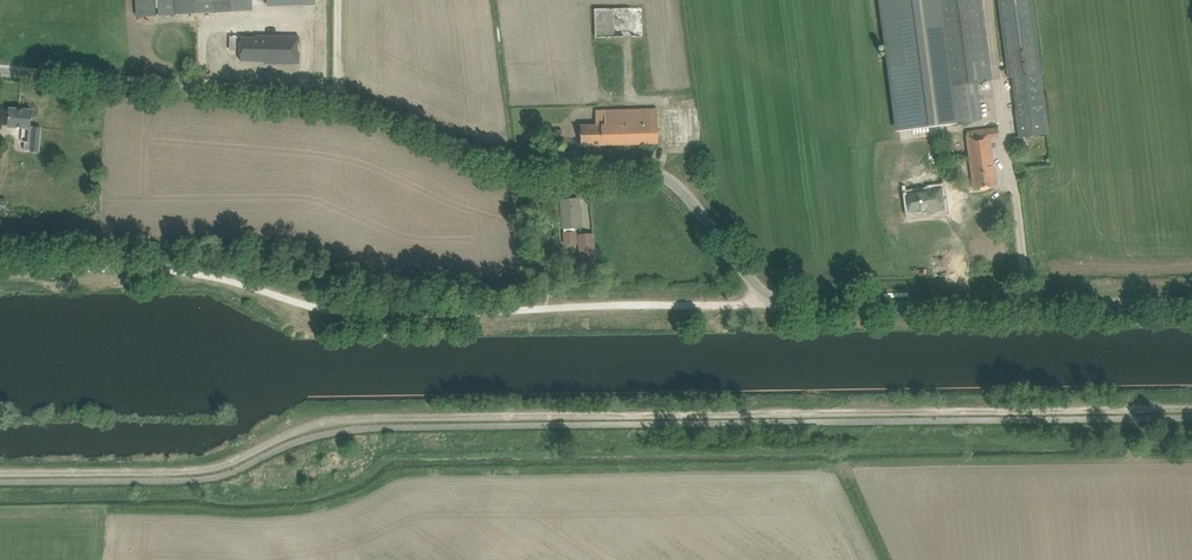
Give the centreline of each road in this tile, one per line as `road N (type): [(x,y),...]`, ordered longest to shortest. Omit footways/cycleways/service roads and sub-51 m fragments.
road 1 (unclassified): [(1191,297),(778,303),(753,287),(685,199),(648,169),(542,173),(491,162),(365,106),(317,96),(0,70)]
road 2 (track): [(1191,403),(348,410),(312,416),(212,467),(0,469)]
road 3 (track): [(0,271),(208,271),(316,304),(778,303)]

